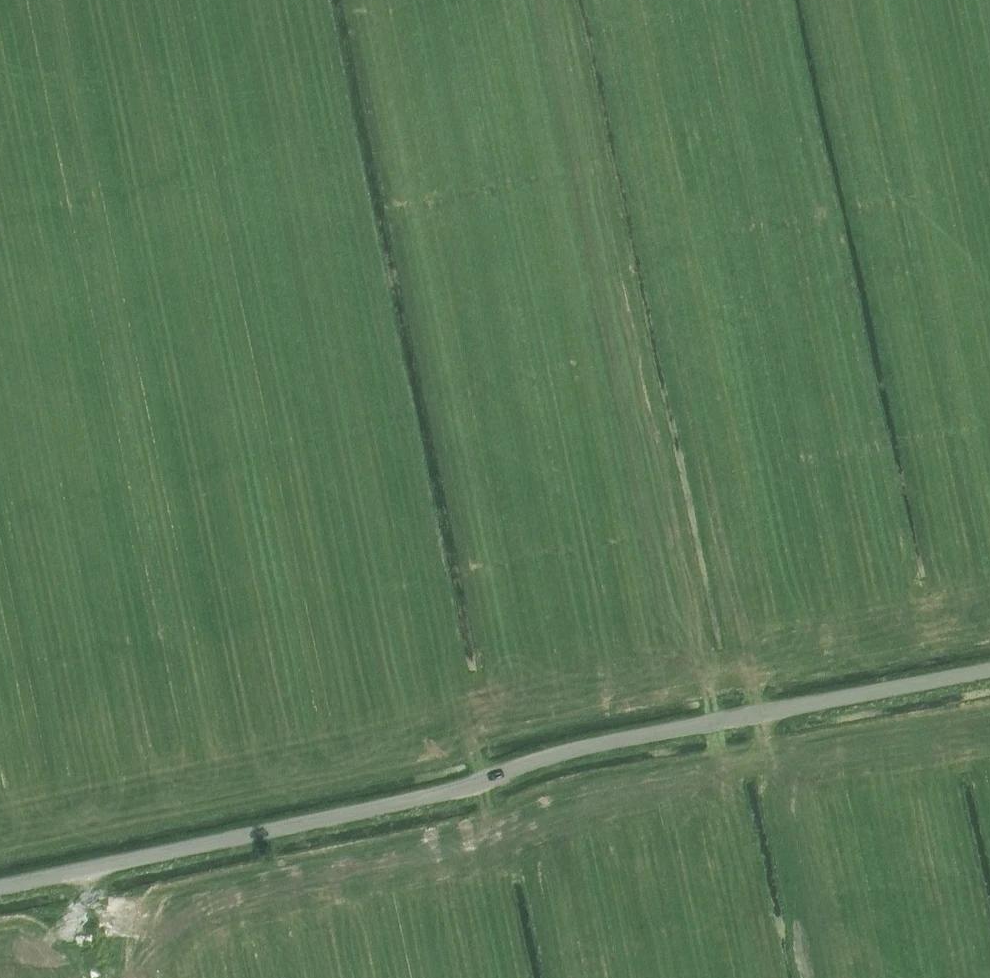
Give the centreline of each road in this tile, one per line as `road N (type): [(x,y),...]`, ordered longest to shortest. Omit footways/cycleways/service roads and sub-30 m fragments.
road 1 (unclassified): [(989,671),(568,751),(466,786),(0,887)]

